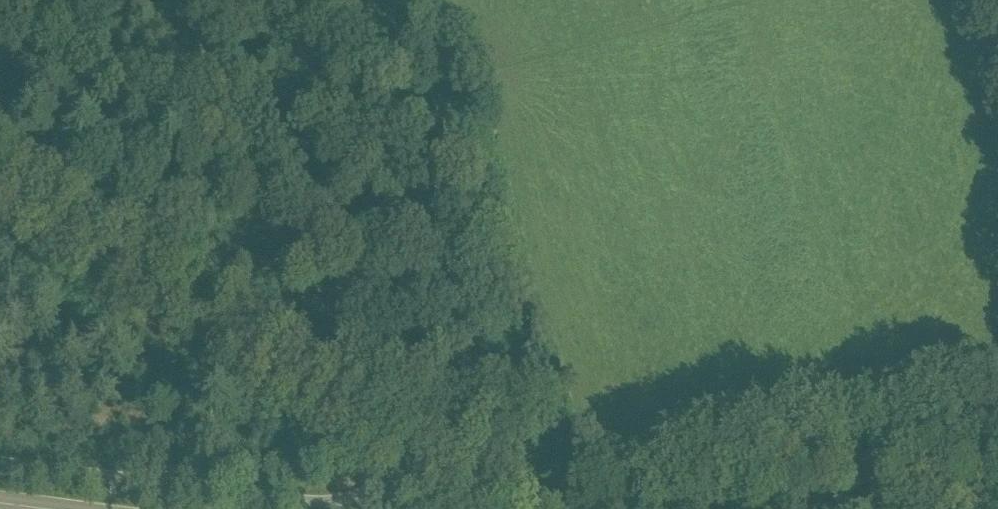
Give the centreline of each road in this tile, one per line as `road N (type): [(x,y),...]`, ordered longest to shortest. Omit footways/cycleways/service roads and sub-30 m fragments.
road 1 (track): [(0,193),(440,484)]

